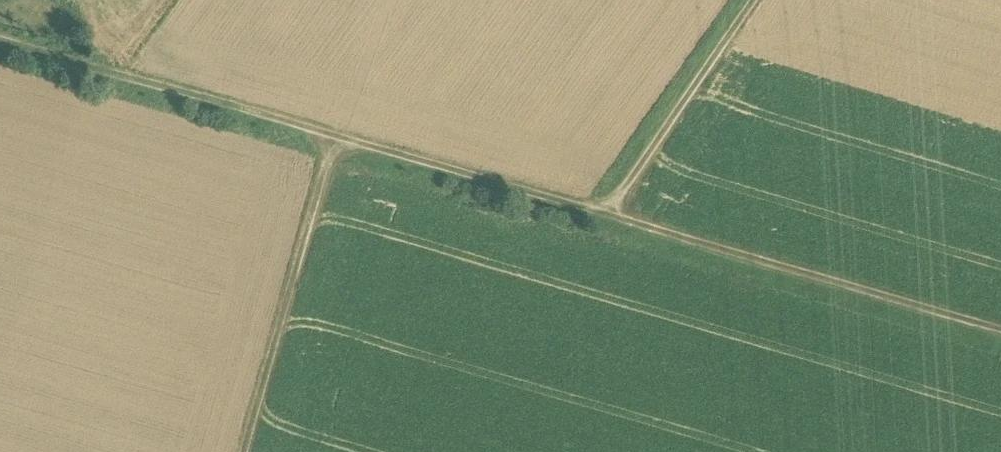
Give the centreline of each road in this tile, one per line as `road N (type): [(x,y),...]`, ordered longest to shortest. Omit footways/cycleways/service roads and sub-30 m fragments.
road 1 (track): [(0,37),(608,215)]
road 2 (track): [(608,215),(1000,329)]
road 3 (track): [(334,136),(244,451)]
road 4 (track): [(756,0),(608,215)]

